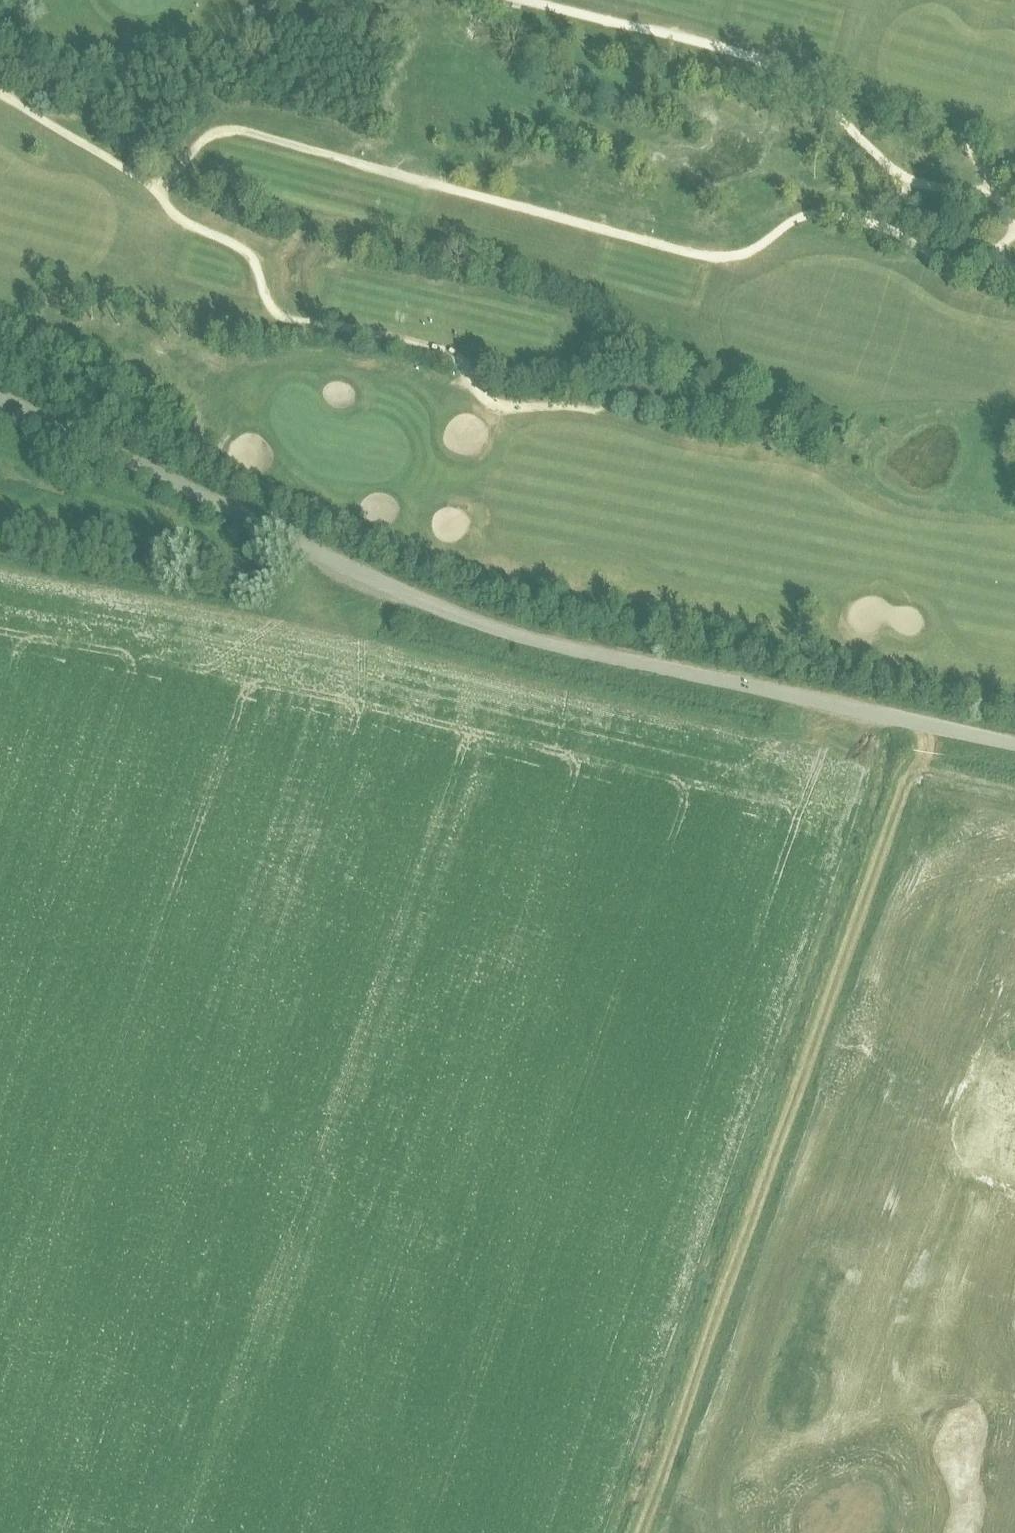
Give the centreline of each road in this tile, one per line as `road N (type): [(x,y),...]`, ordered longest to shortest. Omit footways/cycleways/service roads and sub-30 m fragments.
road 1 (unclassified): [(1014,745),(515,637),(361,574),(0,399)]

